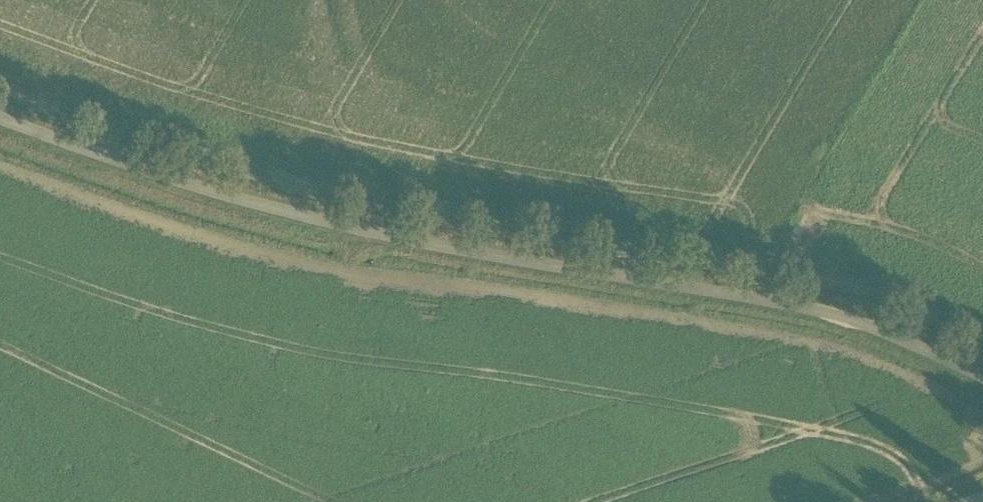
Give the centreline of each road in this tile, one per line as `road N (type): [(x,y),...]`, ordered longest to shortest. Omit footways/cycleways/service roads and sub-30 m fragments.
road 1 (unclassified): [(982,348),(832,289),(503,232),(374,224),(246,198),(0,110)]

